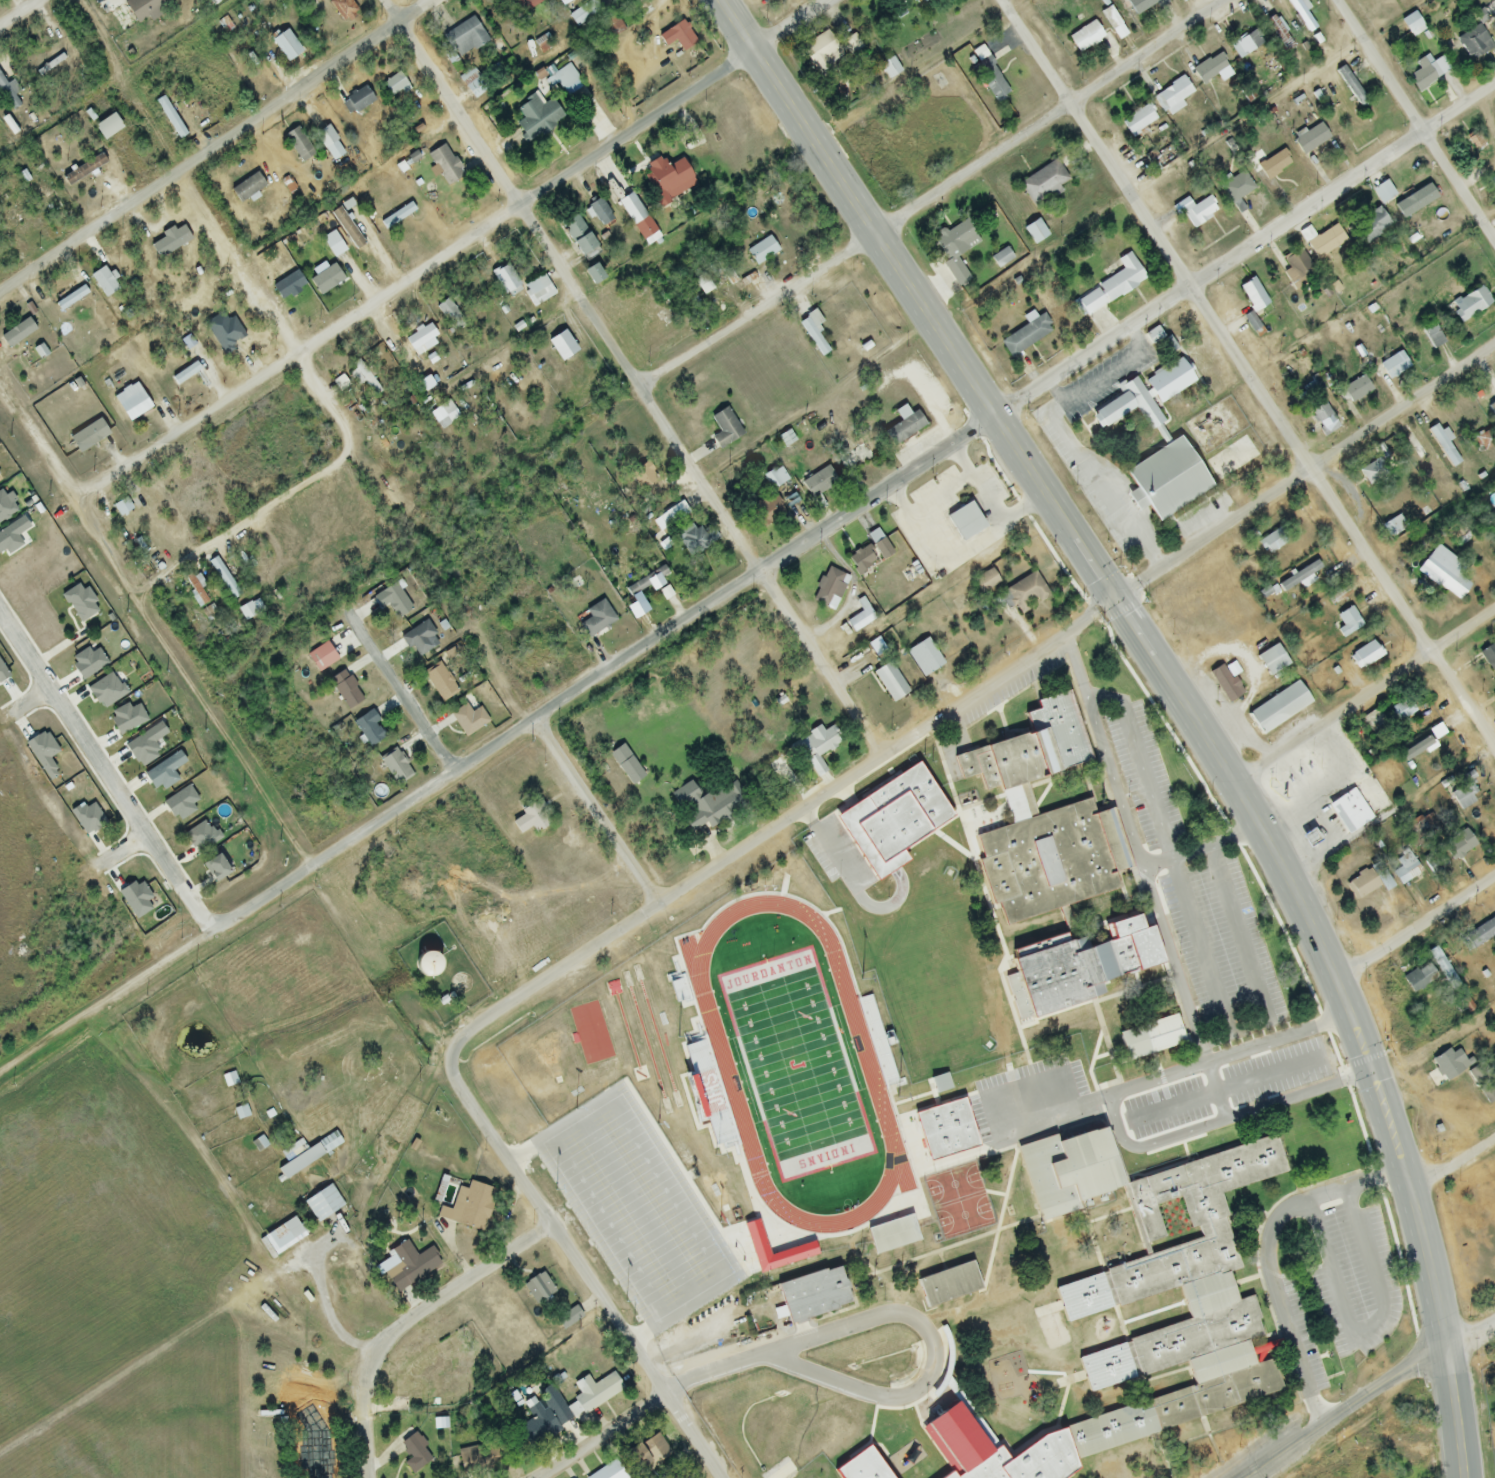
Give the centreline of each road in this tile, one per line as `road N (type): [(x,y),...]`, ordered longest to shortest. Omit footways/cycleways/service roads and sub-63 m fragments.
road 1 (primary): [(1447,1352),(1413,1186),(1303,897),(1120,601),(723,0)]
road 2 (residential): [(214,934),(1494,81)]
road 3 (residential): [(447,1058),(450,1041),(1494,344)]
road 4 (residential): [(78,504),(829,0)]
road 5 (residential): [(387,0),(883,756)]
road 6 (residential): [(1494,747),(998,0)]
road 7 (residential): [(641,393),(1223,0)]
road 8 (residential): [(0,292),(438,0)]
road 9 (residential): [(721,1477),(447,1058)]
road 10 (residential): [(214,934),(0,607)]
road 11 (residential): [(1236,781),(1494,603)]
road 12 (residential): [(1494,249),(1329,0)]
road 13 (residential): [(367,1419),(363,1376),(378,1344),(546,1220)]
road 14 (track): [(0,1073),(214,934)]
road 15 (tertiary): [(1447,1352),(1380,1386),(1246,1477)]
road 16 (residential): [(533,719),(657,904)]
road 17 (residential): [(1342,985),(1494,874)]
road 18 (residential): [(453,771),(347,618)]
road 19 (residential): [(526,1477),(667,1395)]
road 20 (residential): [(78,504),(0,386)]
road 21 (primary): [(1466,1477),(1447,1352)]

